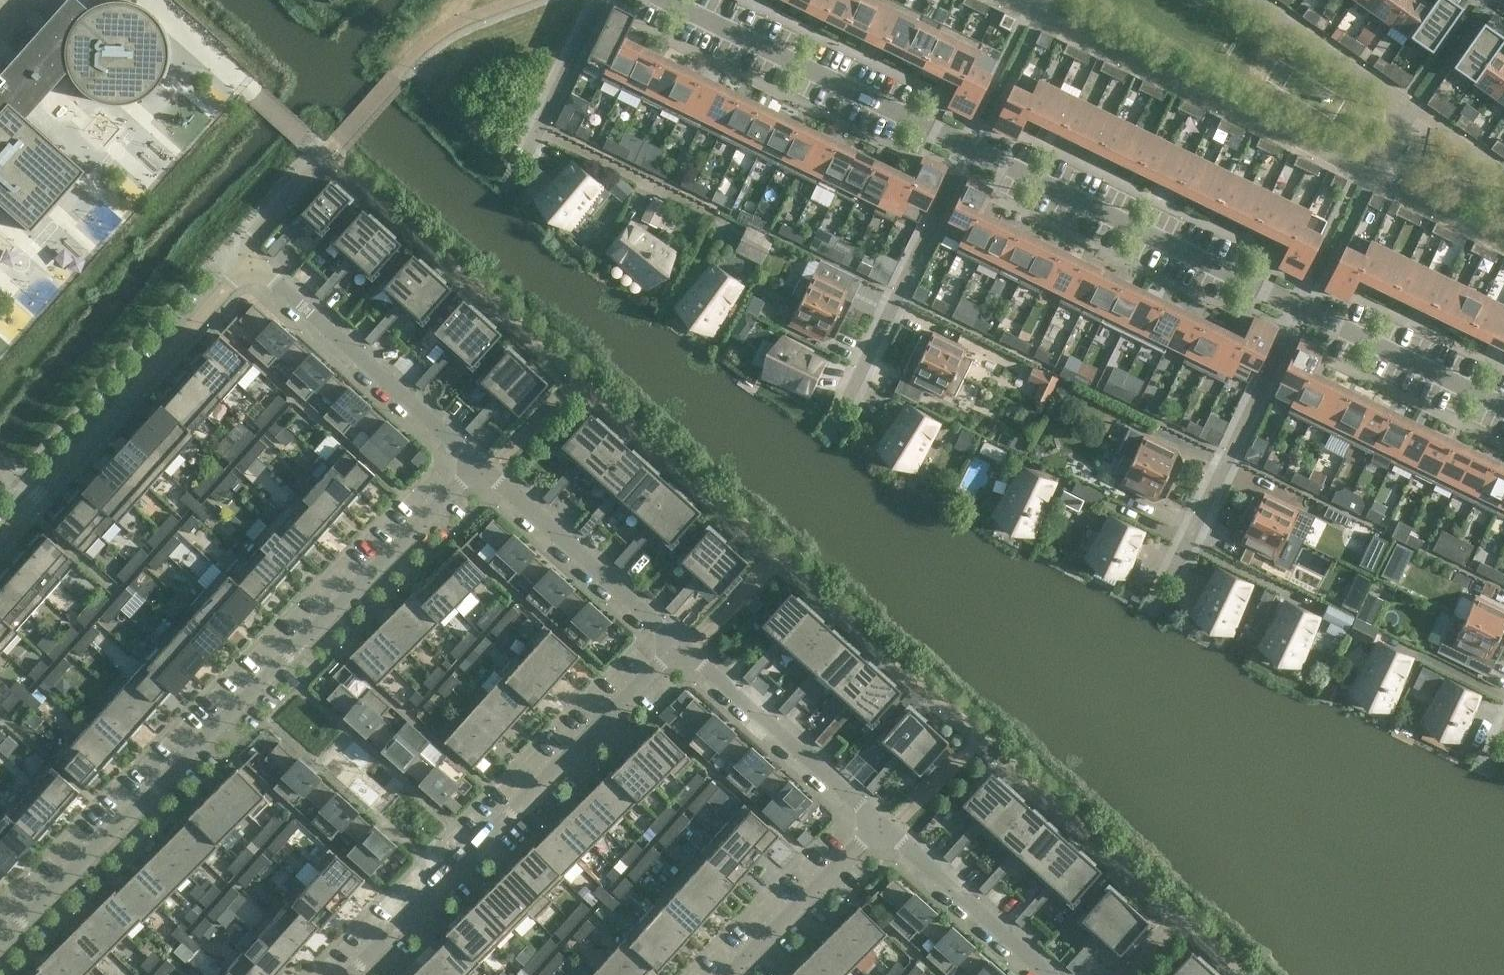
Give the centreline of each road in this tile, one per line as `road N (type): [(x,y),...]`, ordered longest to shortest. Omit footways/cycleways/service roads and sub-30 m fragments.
road 1 (residential): [(0,941),(481,466)]
road 2 (residential): [(351,974),(681,645)]
road 3 (residential): [(0,540),(252,262)]
road 4 (residential): [(1301,306),(969,148)]
road 5 (residential): [(969,148),(668,0)]
road 6 (residential): [(1165,586),(1301,306)]
road 7 (residential): [(481,466),(252,262)]
road 8 (residential): [(847,397),(969,148)]
road 9 (residential): [(681,645),(481,466)]
road 10 (residential): [(880,822),(681,645)]
road 11 (residential): [(1050,974),(880,822)]
road 12 (residential): [(1503,405),(1301,306)]
road 13 (residential): [(728,974),(880,822)]
road 14 (residential): [(600,0),(523,159)]

